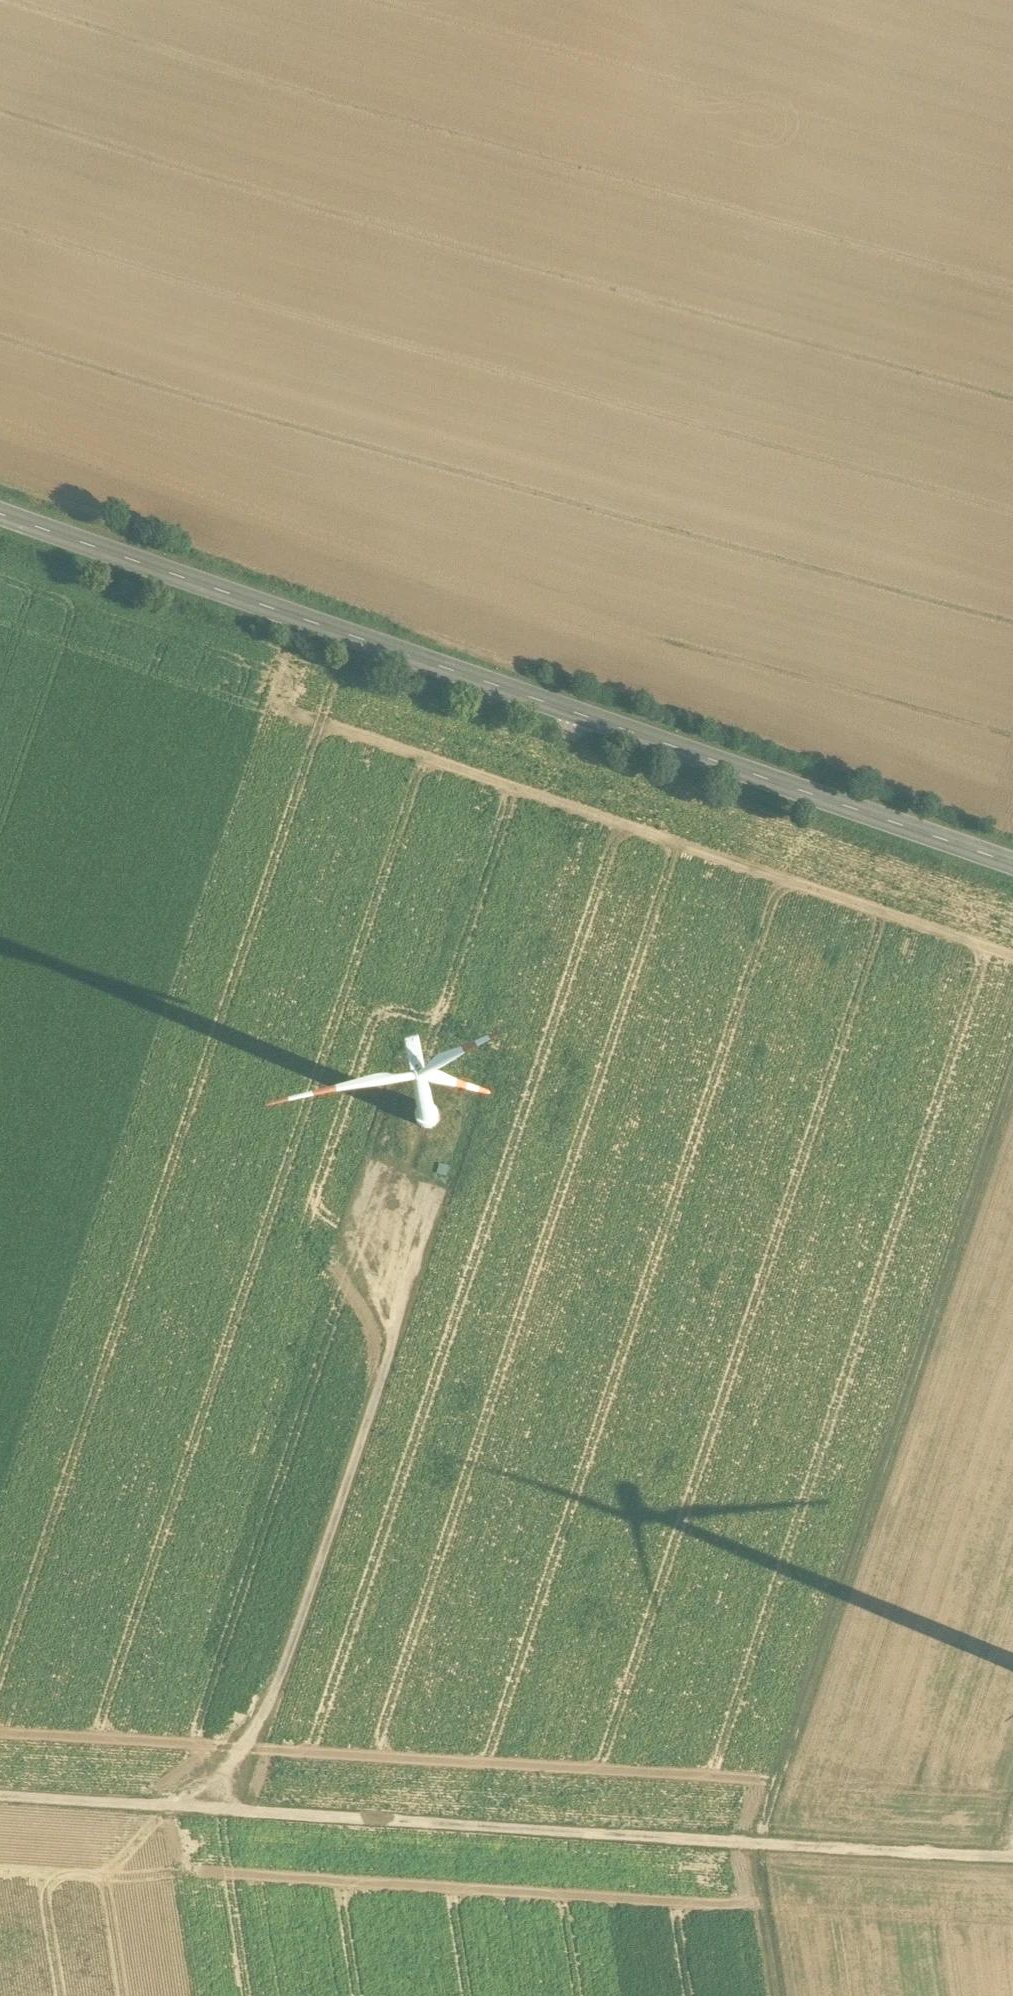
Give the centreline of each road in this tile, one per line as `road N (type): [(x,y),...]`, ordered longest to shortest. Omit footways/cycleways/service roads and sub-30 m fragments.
road 1 (tertiary): [(0,513),(1012,864)]
road 2 (track): [(1012,1858),(0,1797)]
road 3 (track): [(1012,1074),(759,1843)]
road 4 (track): [(241,1812),(443,1183)]
road 5 (track): [(776,1995),(755,1843)]

